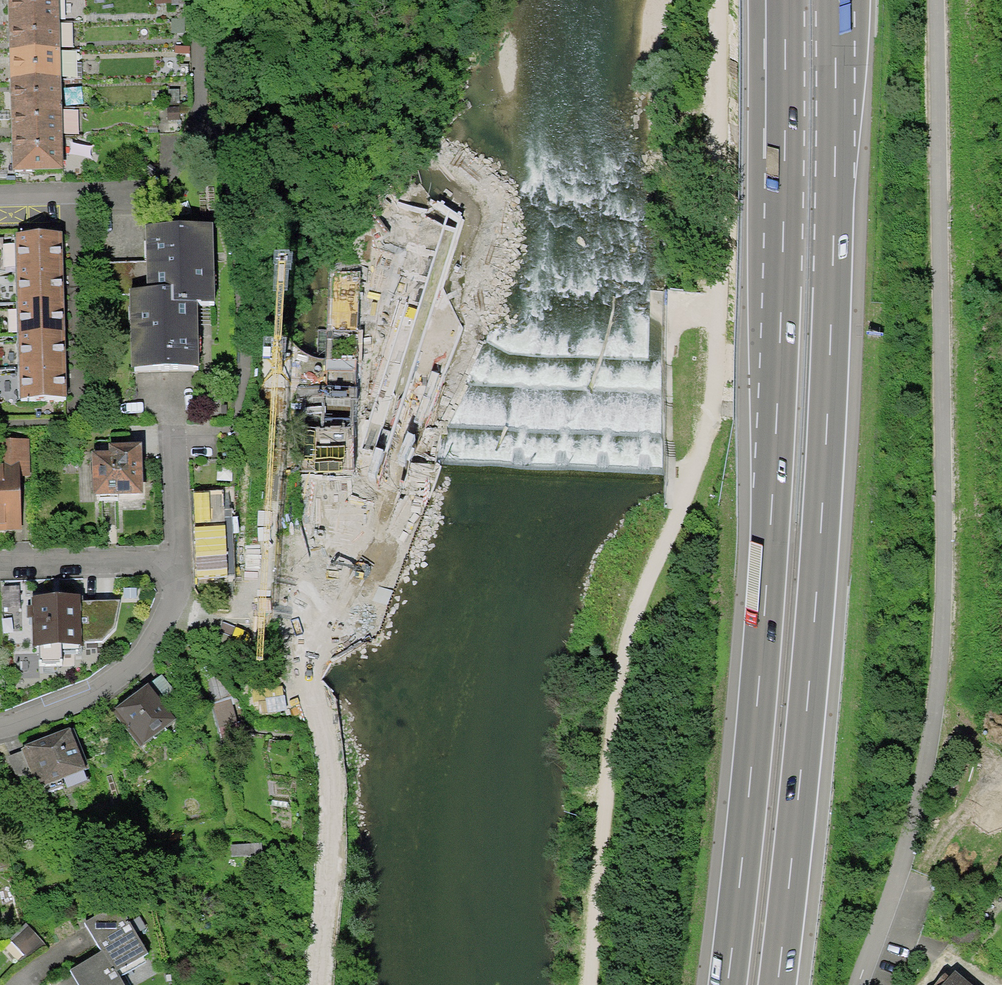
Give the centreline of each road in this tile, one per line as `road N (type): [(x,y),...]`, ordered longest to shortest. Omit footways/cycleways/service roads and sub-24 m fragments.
road 1 (motorway): [(773,984),(804,716),(829,307),(834,0)]
road 2 (motorway): [(783,75),(760,707),(726,984)]
road 3 (residential): [(0,725),(102,678),(148,629),(180,555)]
road 4 (residential): [(230,129),(138,190),(0,193)]
road 5 (residential): [(247,372),(230,129)]
road 6 (residential): [(180,555),(0,563)]
road 7 (residential): [(230,129),(207,79),(203,0)]
road 8 (residential): [(180,555),(183,432)]

